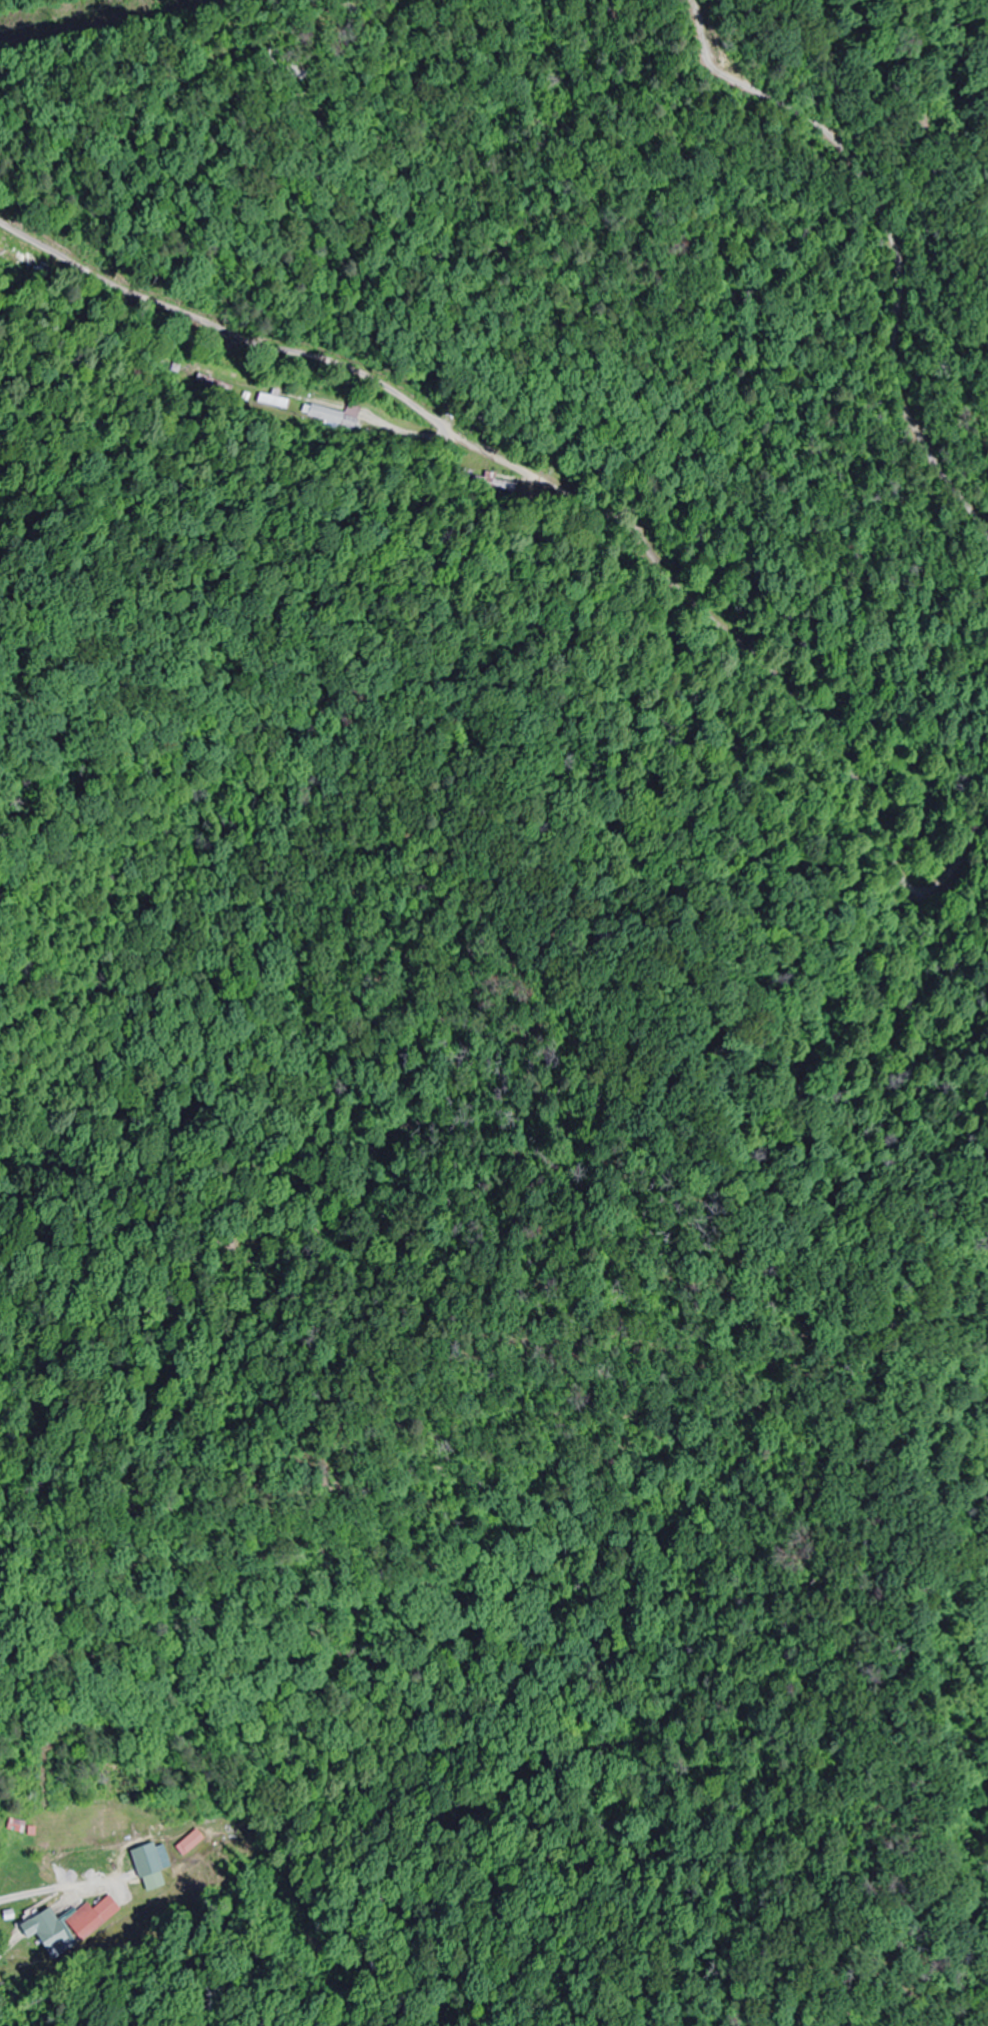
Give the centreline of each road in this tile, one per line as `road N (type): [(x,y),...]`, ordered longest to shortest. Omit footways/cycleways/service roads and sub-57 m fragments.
road 1 (residential): [(967,0),(972,39),(955,109),(891,133),(847,133),(713,72),(686,0)]

